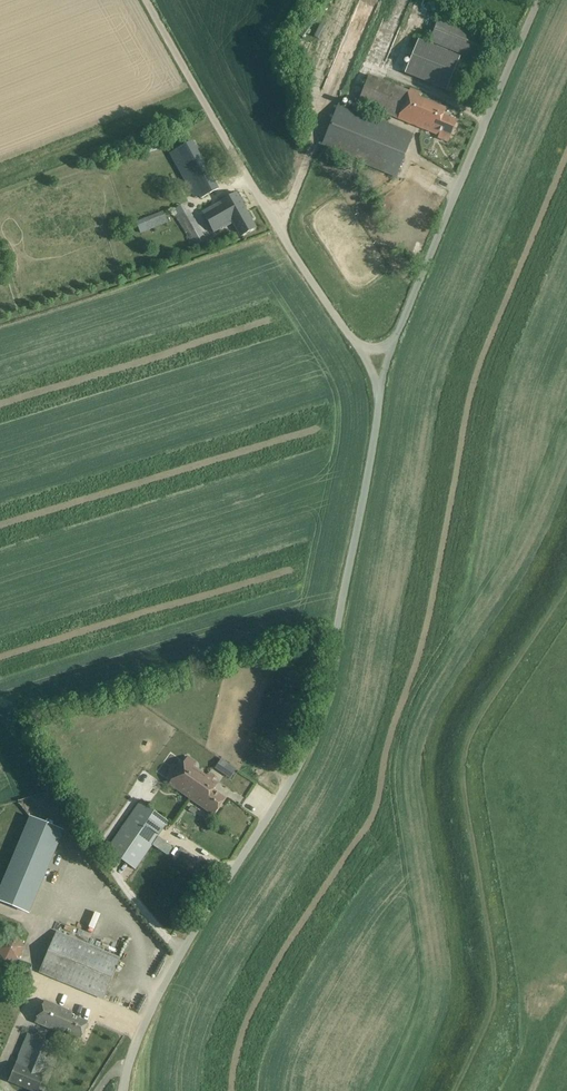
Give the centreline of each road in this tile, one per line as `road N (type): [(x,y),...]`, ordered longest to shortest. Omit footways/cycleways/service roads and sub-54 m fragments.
road 1 (unclassified): [(125,1090),(161,988),(313,734),(380,389)]
road 2 (unclassified): [(357,346),(258,198),(146,0)]
road 3 (unclassified): [(393,343),(538,0)]

